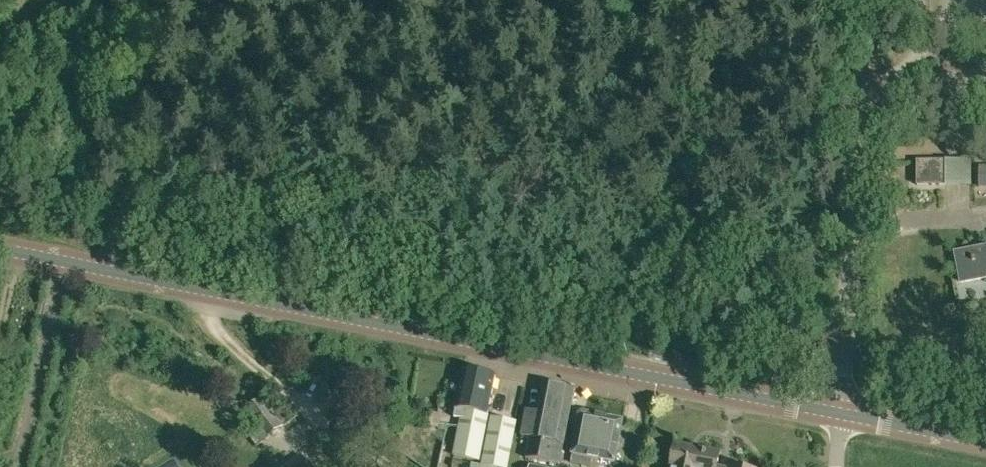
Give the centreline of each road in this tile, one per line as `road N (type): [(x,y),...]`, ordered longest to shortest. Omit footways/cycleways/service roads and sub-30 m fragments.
road 1 (primary): [(841,413),(0,249)]
road 2 (unclassified): [(841,413),(873,0)]
road 3 (track): [(381,466),(265,378),(216,319),(203,286)]
road 4 (primary): [(985,441),(841,413)]

